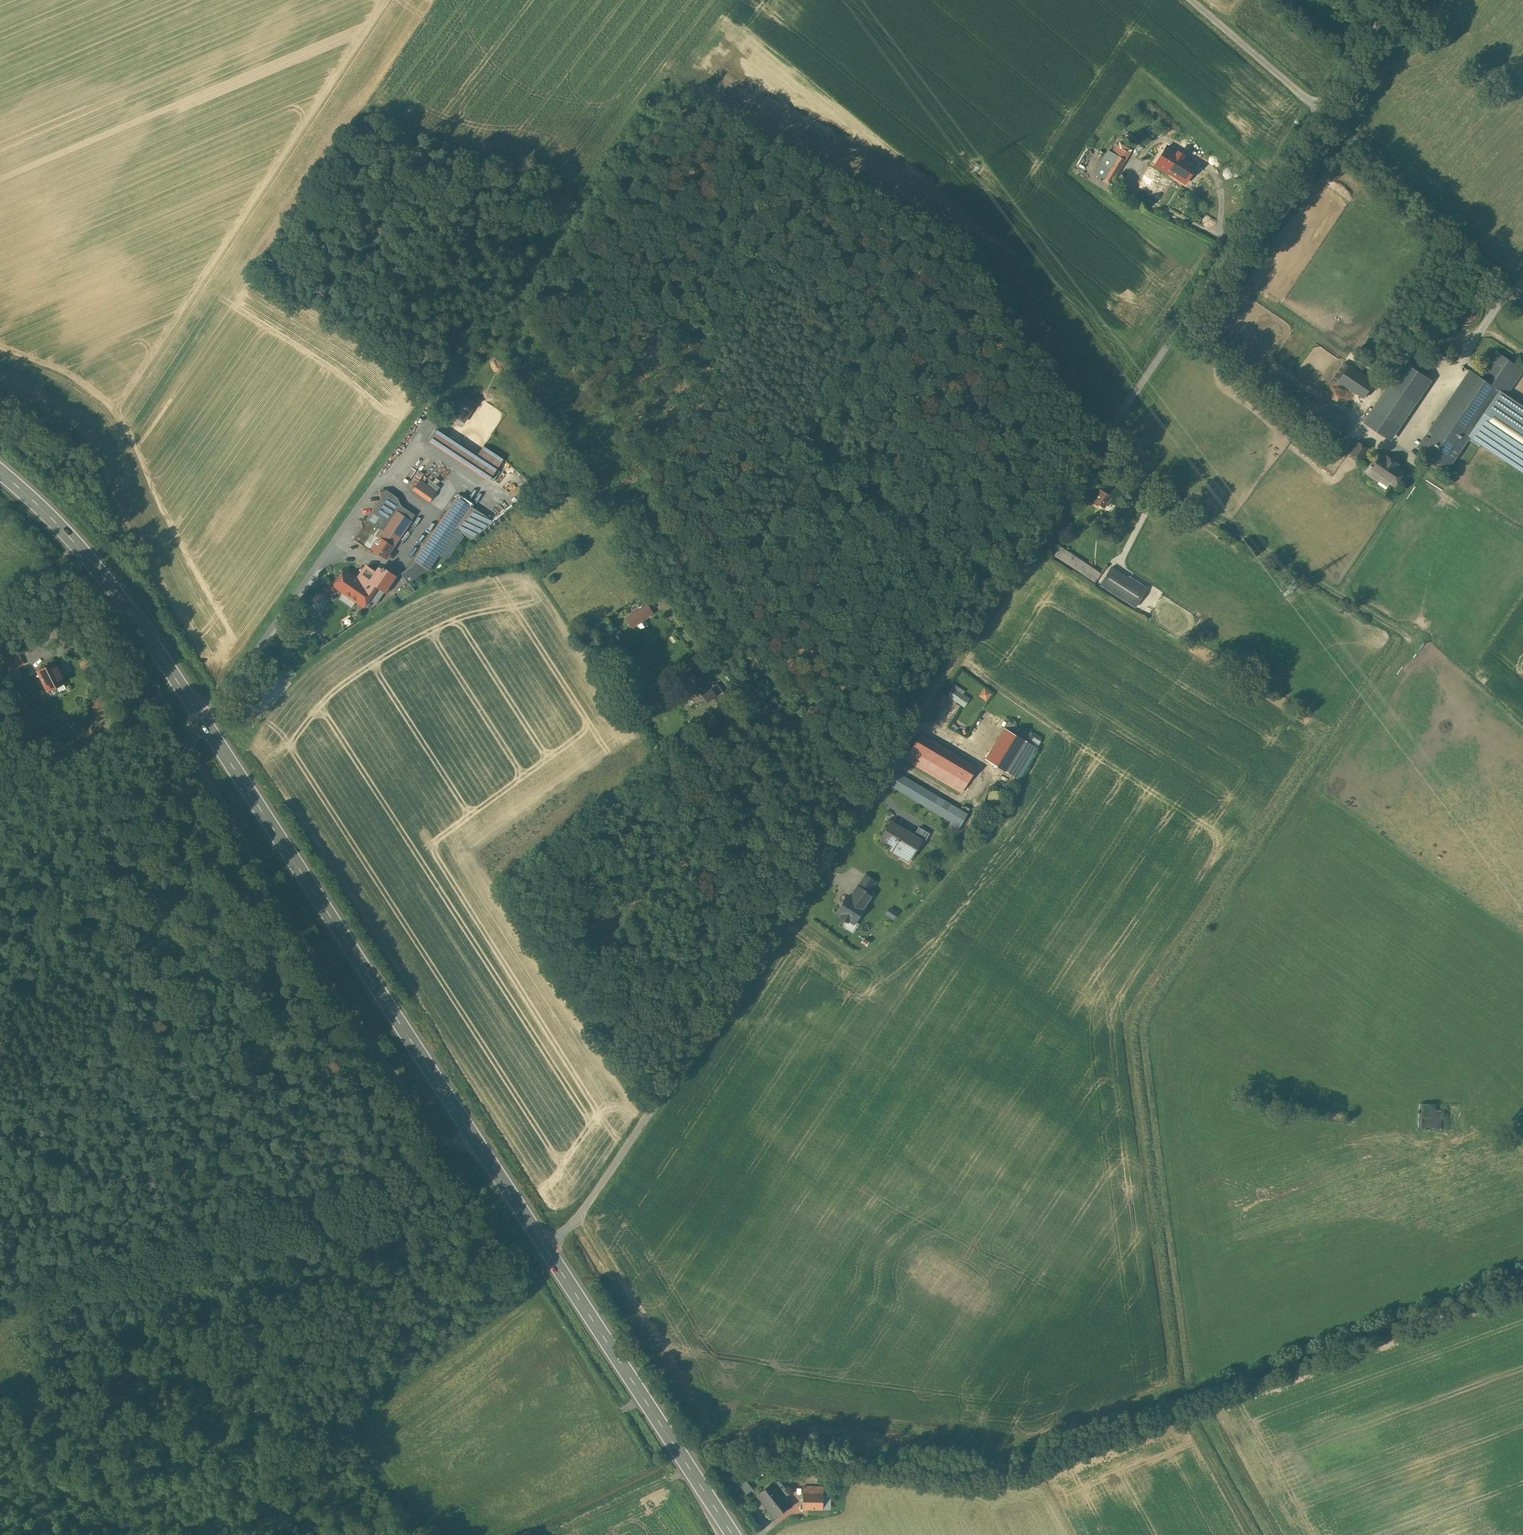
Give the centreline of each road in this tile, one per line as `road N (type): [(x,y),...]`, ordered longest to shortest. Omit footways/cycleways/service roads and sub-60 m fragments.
road 1 (unclassified): [(545,1247),(580,1216),(1321,109)]
road 2 (secondary): [(0,471),(64,529),(147,635),(545,1247)]
road 3 (track): [(1098,448),(1412,642),(1313,787)]
road 4 (secondary): [(545,1247),(733,1534)]
road 5 (unclassified): [(1321,109),(1522,299)]
road 6 (unclassified): [(1192,0),(1321,109)]
road 7 (unclassified): [(1321,109),(1391,0)]

